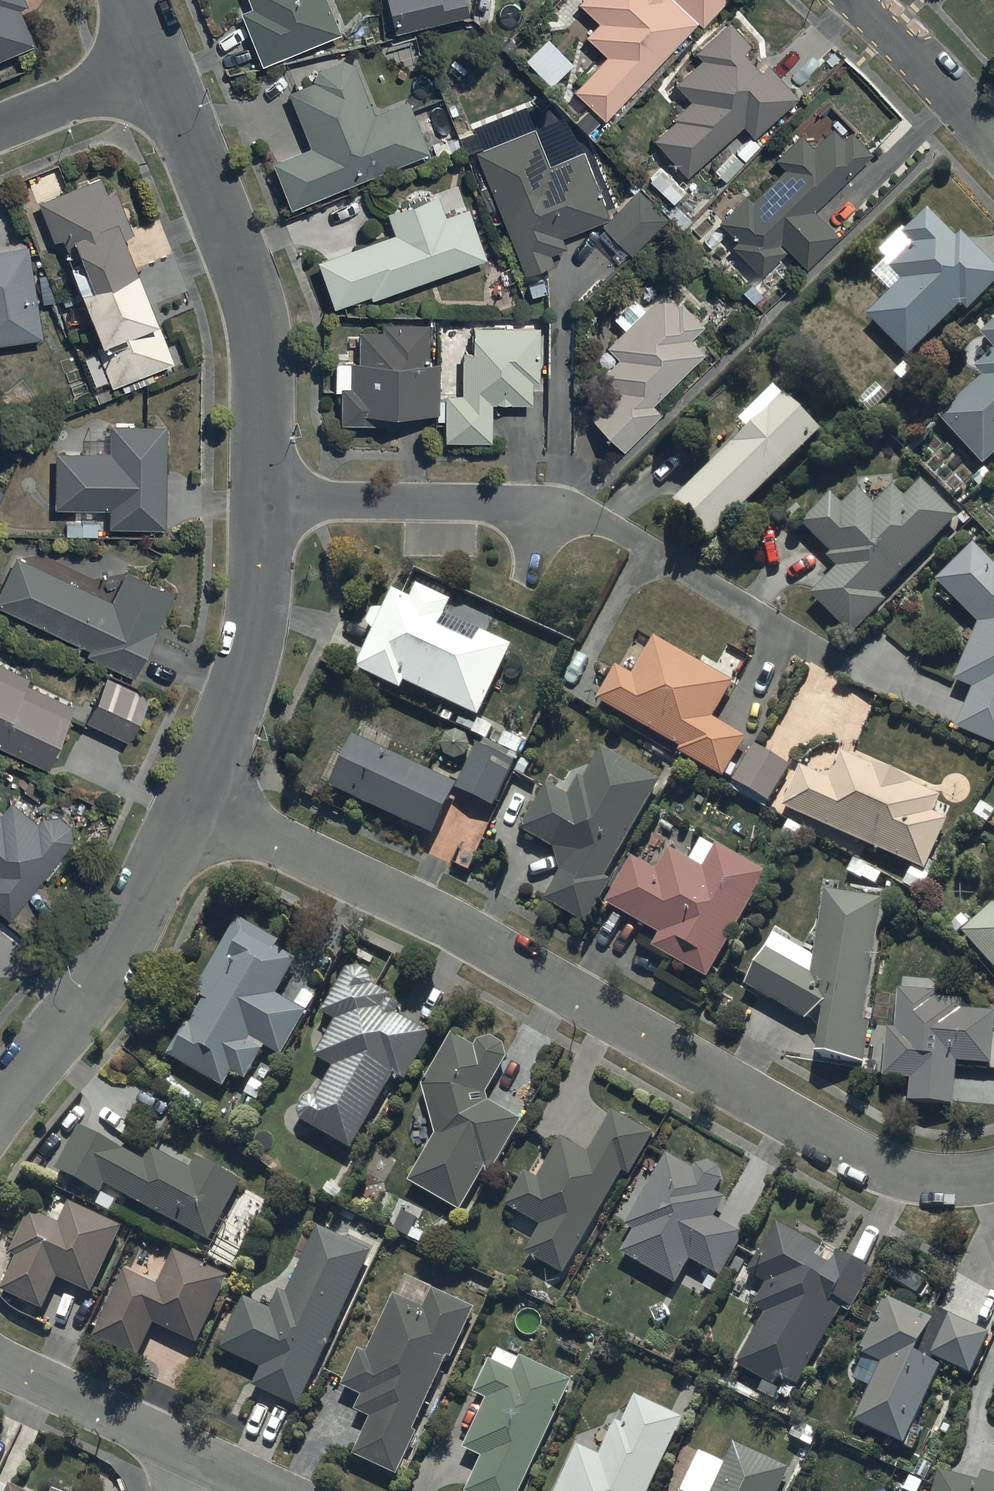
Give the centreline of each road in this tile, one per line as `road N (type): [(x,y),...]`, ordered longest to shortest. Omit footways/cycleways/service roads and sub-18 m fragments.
road 1 (residential): [(993,1167),(962,1177),(878,1167),(445,921),(189,807)]
road 2 (residential): [(267,502),(567,508),(841,662)]
road 3 (residential): [(164,57),(257,303),(267,351),(267,502)]
road 4 (residential): [(189,807),(93,993),(0,1111)]
road 5 (residential): [(267,502),(255,649),(242,696),(189,807)]
road 6 (residential): [(0,1353),(211,1464)]
road 7 (residential): [(857,0),(993,141)]
road 8 (residential): [(164,57),(0,128)]

